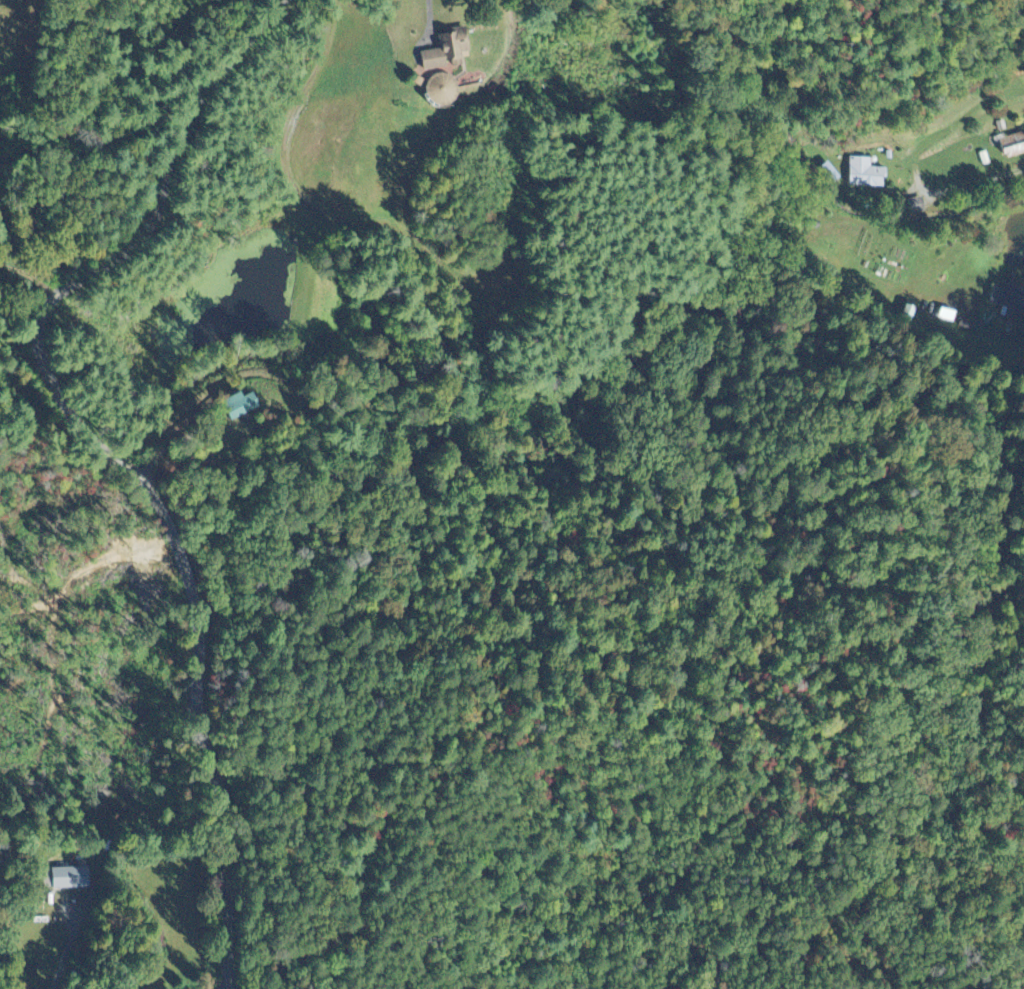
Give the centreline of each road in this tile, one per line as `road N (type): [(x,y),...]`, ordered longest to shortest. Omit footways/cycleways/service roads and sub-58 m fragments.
road 1 (residential): [(234,988),(198,607),(169,523),(151,497),(65,425),(38,382),(22,349),(22,312),(124,252),(157,219),(195,106),(293,0)]

